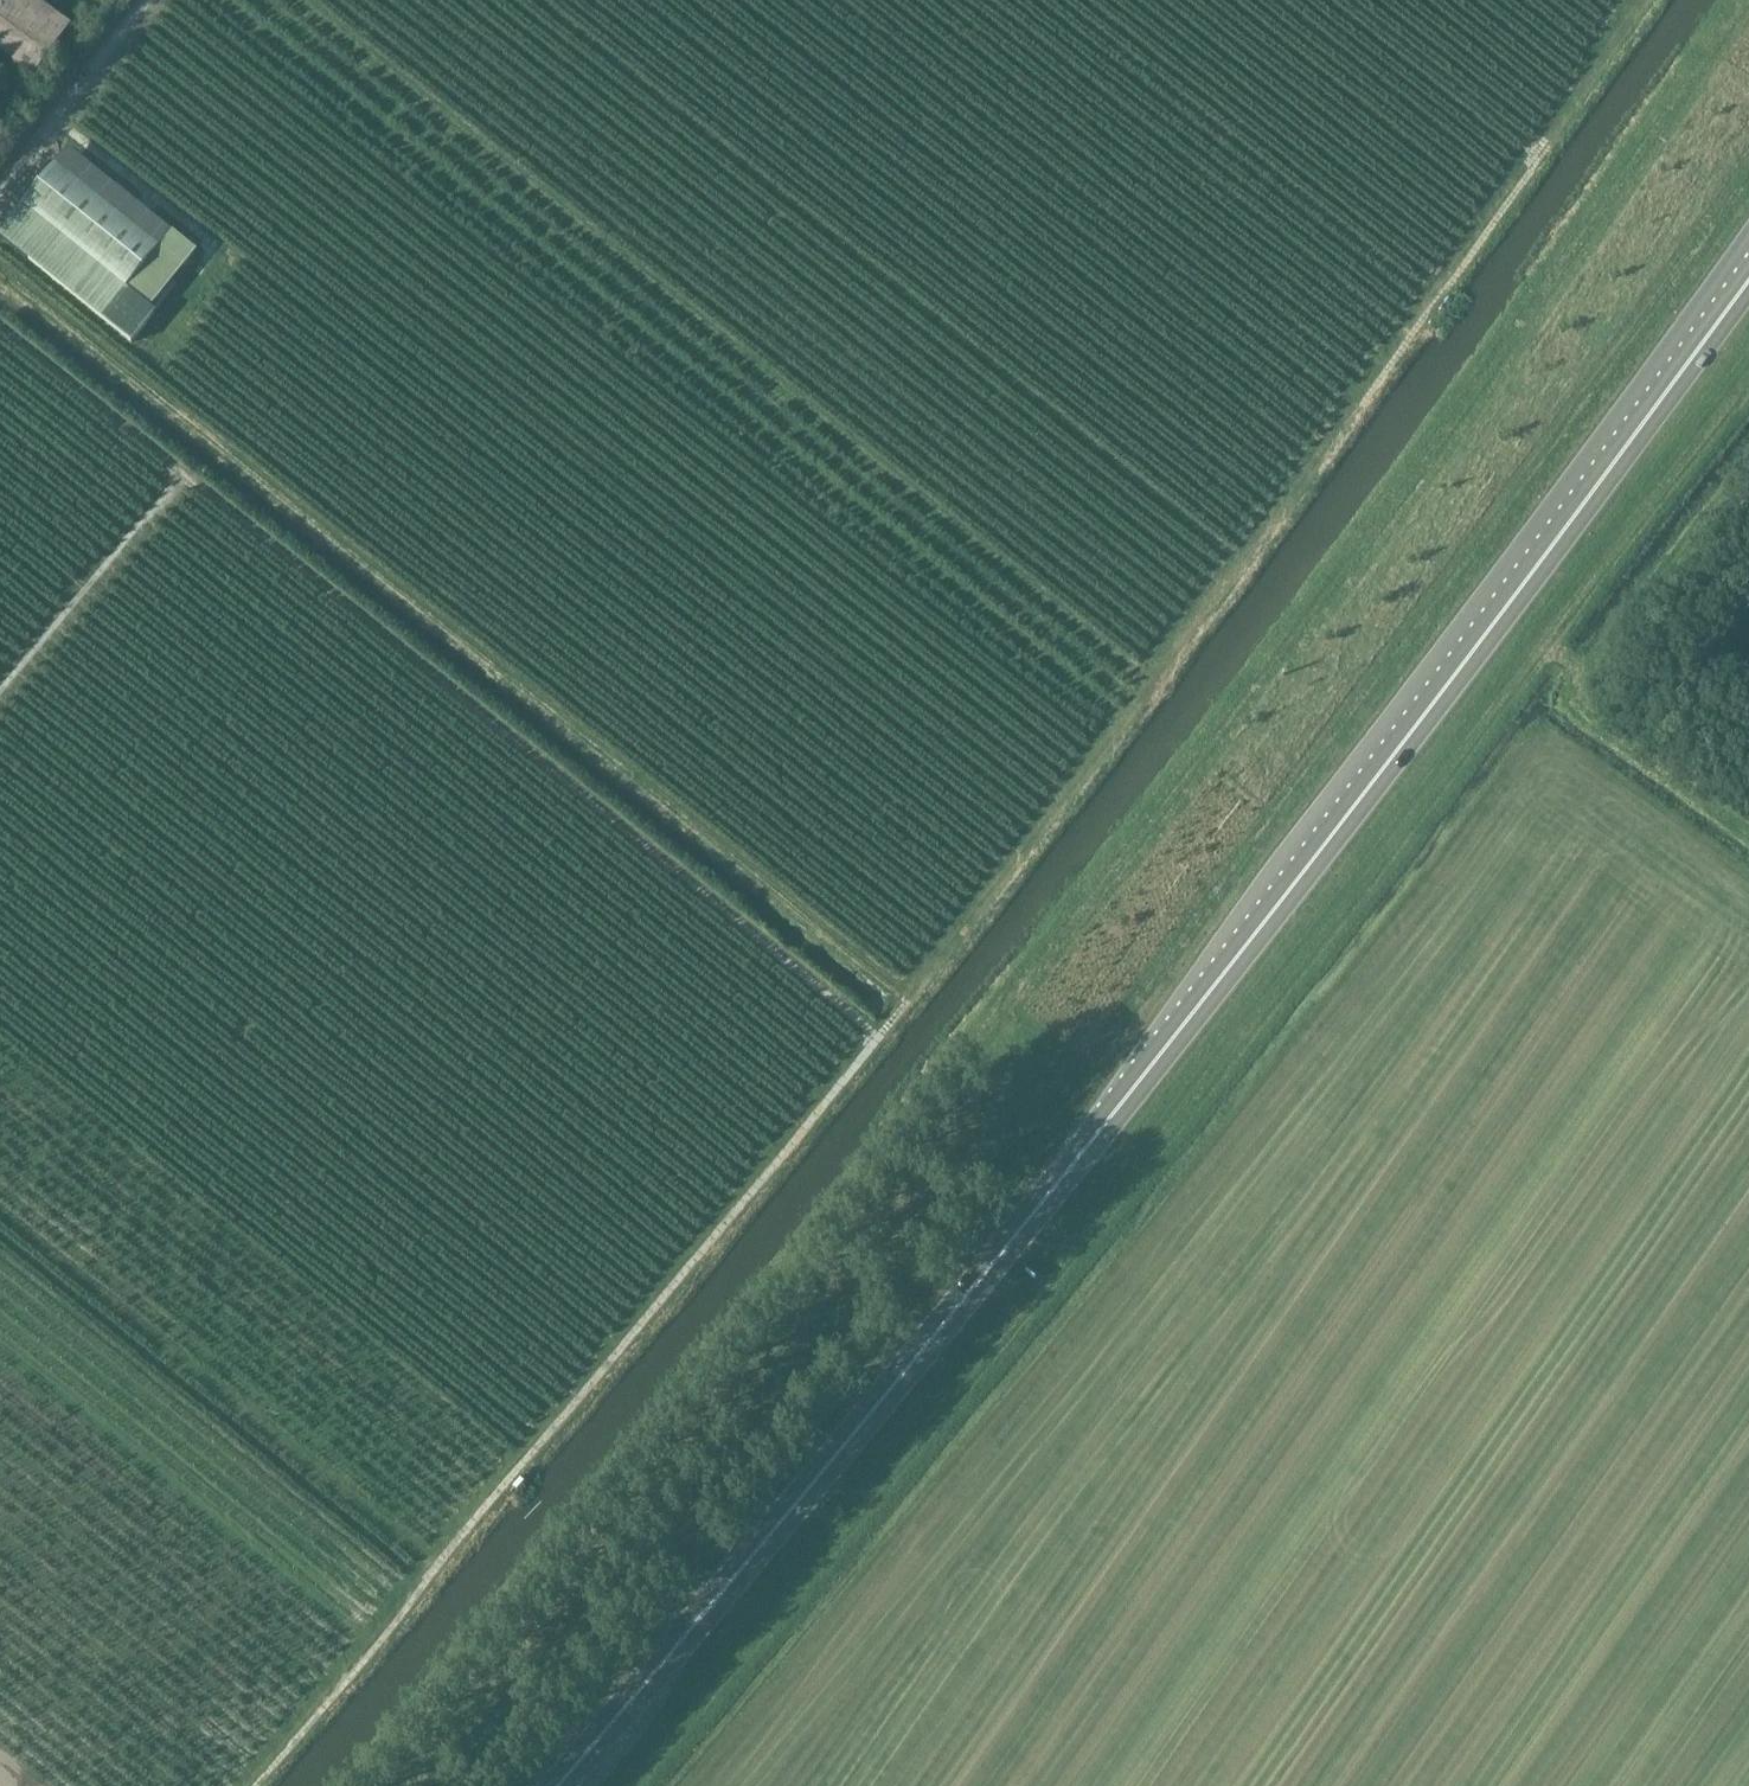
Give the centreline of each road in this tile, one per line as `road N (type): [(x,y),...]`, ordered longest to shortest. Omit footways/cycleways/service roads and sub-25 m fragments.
road 1 (trunk): [(557,1785),(1449,681),(1748,279)]

